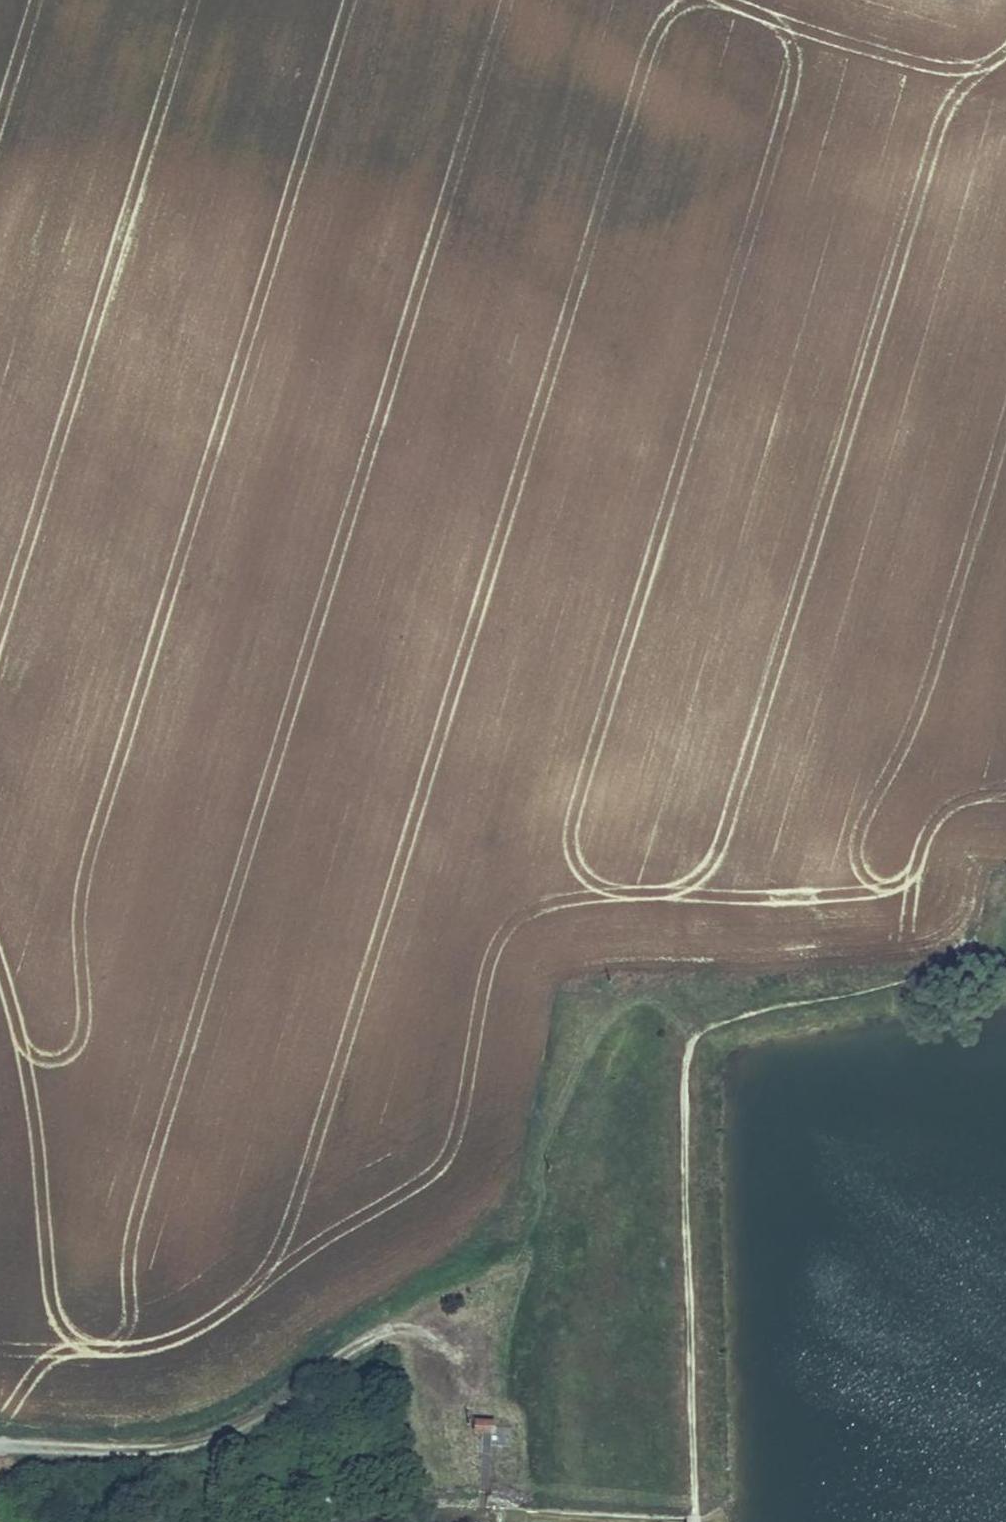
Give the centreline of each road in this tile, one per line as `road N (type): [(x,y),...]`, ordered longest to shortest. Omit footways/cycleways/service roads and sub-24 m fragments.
road 1 (track): [(696,1521),(684,1063),(695,1038),(716,1021),(787,1001),(1005,959)]
road 2 (track): [(449,1484),(439,1374),(431,1346),(406,1328),(371,1336),(197,1443),(162,1451),(0,1447)]

